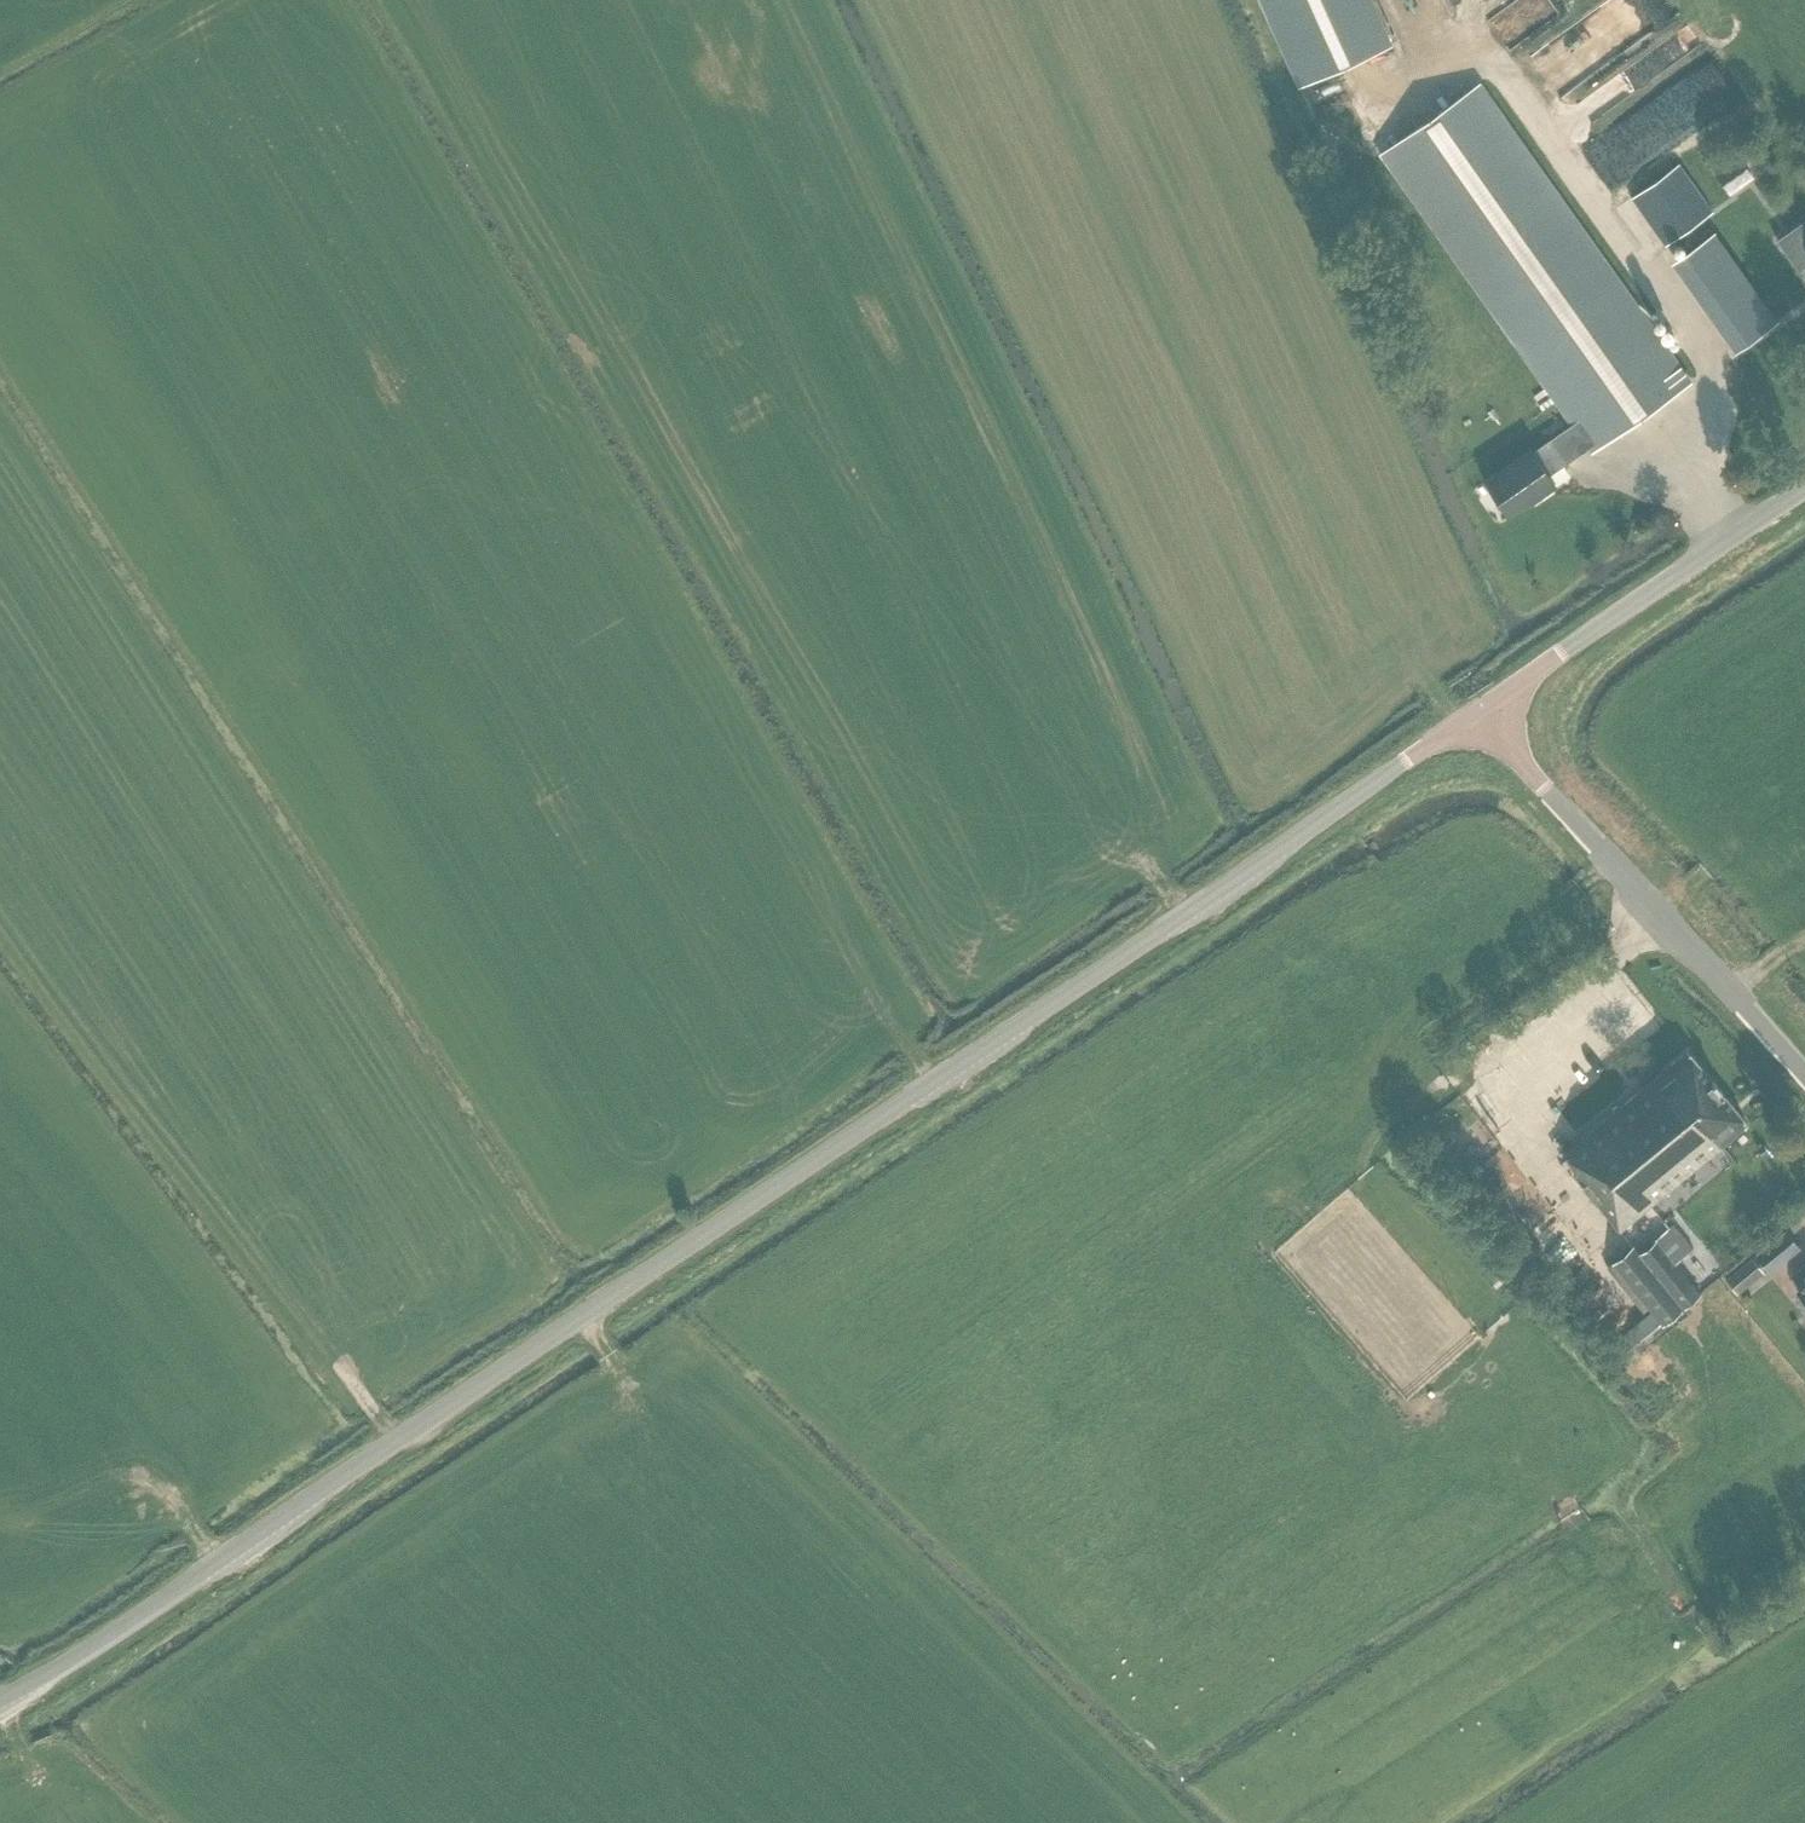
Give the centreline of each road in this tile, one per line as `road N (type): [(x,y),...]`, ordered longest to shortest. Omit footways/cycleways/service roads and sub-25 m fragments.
road 1 (unclassified): [(0,1701),(126,1629),(1479,716)]
road 2 (unclassified): [(1804,1077),(1479,716)]
road 3 (unclassified): [(1479,716),(1804,489)]

